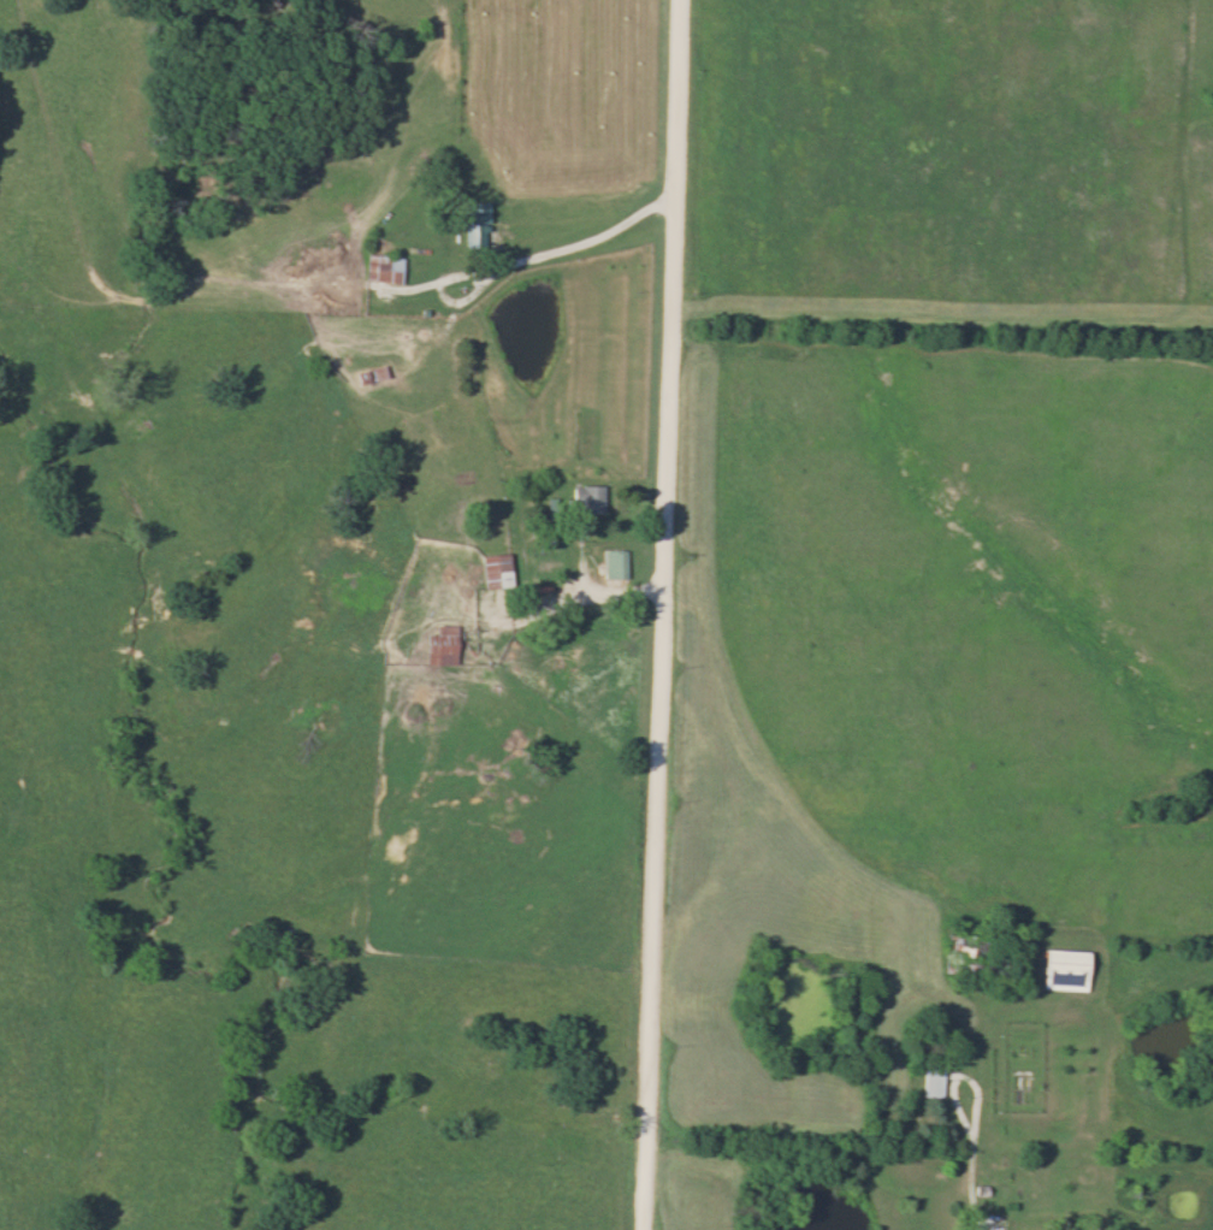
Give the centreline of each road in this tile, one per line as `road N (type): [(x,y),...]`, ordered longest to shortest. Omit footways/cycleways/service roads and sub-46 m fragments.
road 1 (residential): [(651,1229),(674,0)]

